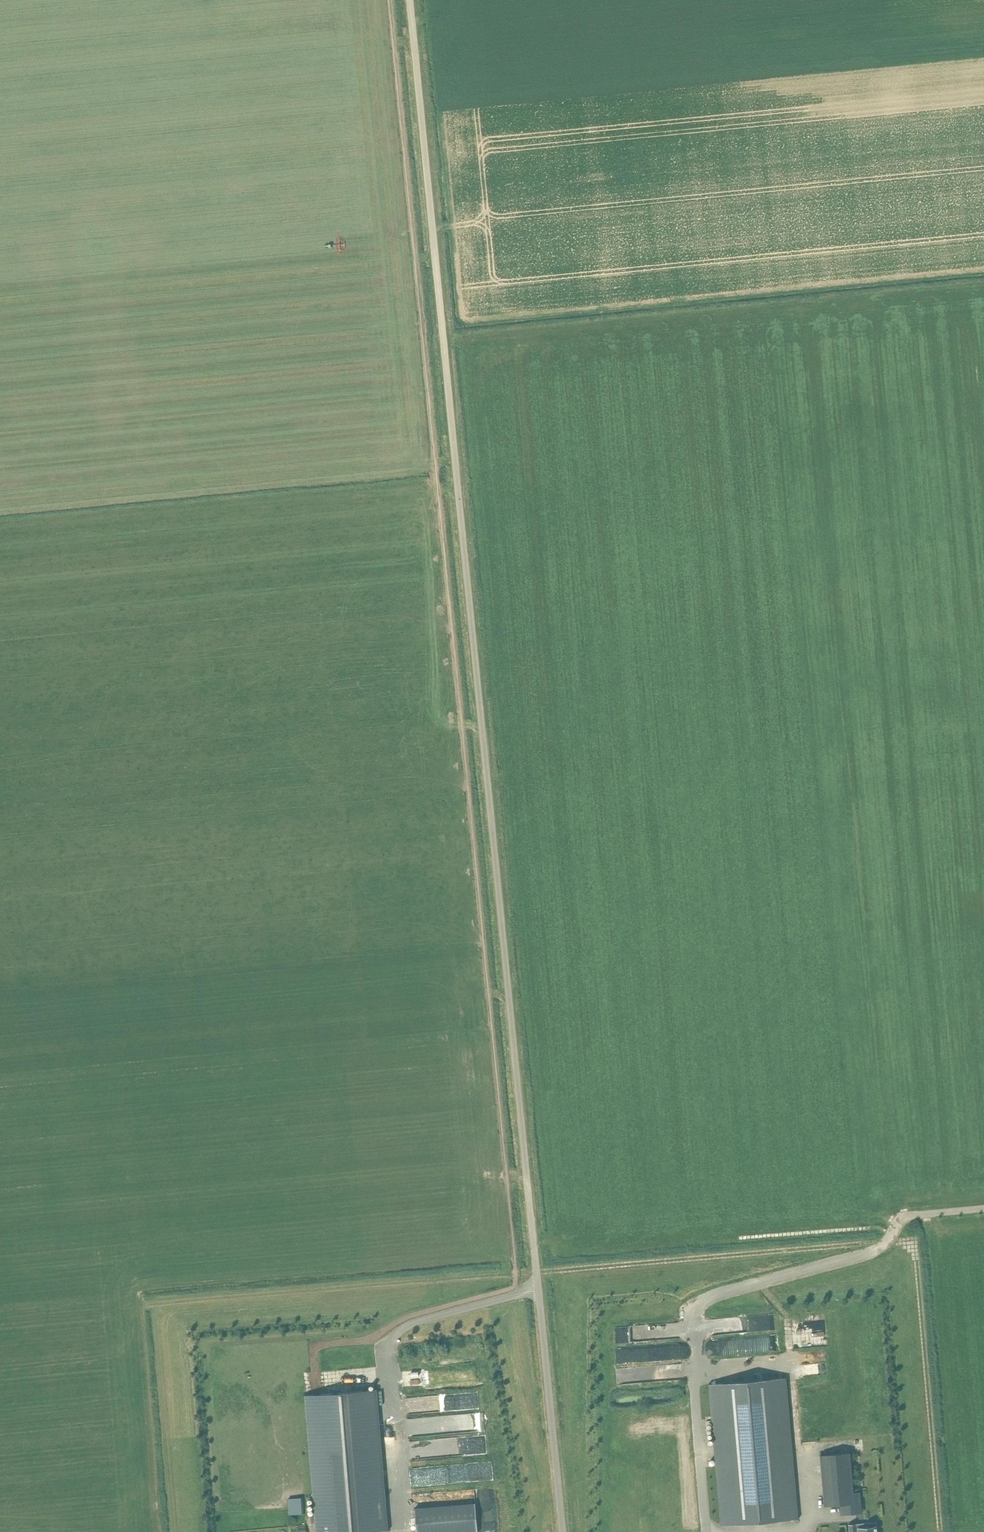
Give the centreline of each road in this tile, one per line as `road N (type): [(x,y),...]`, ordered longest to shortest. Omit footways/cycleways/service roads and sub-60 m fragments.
road 1 (unclassified): [(562,1531),(410,0)]

